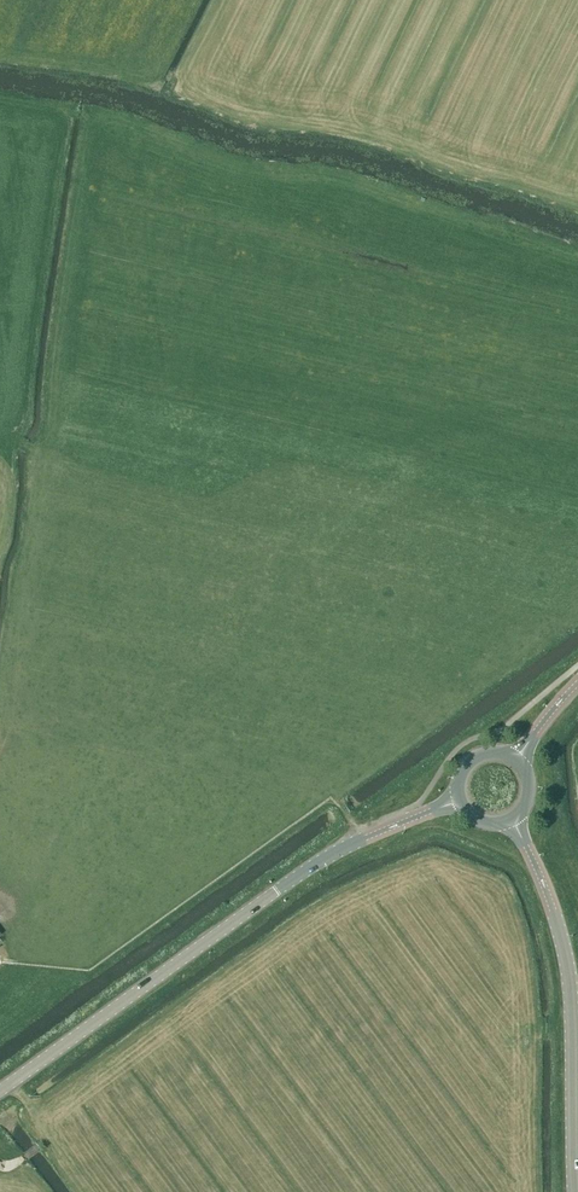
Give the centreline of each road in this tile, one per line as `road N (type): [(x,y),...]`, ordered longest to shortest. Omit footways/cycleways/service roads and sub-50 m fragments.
road 1 (secondary): [(0,1090),(322,861),(459,801)]
road 2 (secondary): [(575,1191),(570,982),(553,912),(513,820)]

